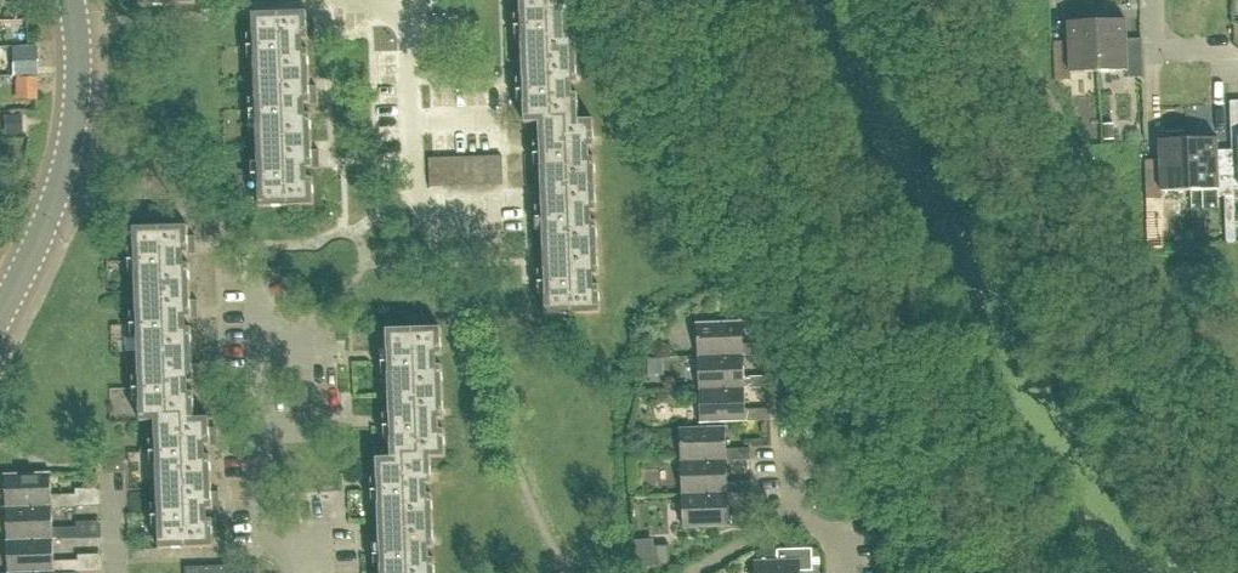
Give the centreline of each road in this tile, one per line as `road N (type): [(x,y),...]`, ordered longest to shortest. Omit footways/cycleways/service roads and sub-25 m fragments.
road 1 (tertiary): [(0,322),(67,178),(81,68),(71,0)]
road 2 (residential): [(494,219),(433,220),(412,191),(408,19),(361,0)]
road 3 (residential): [(297,572),(296,556),(265,512),(259,286)]
road 4 (residential): [(1237,64),(1214,51),(1157,52),(1154,0)]

